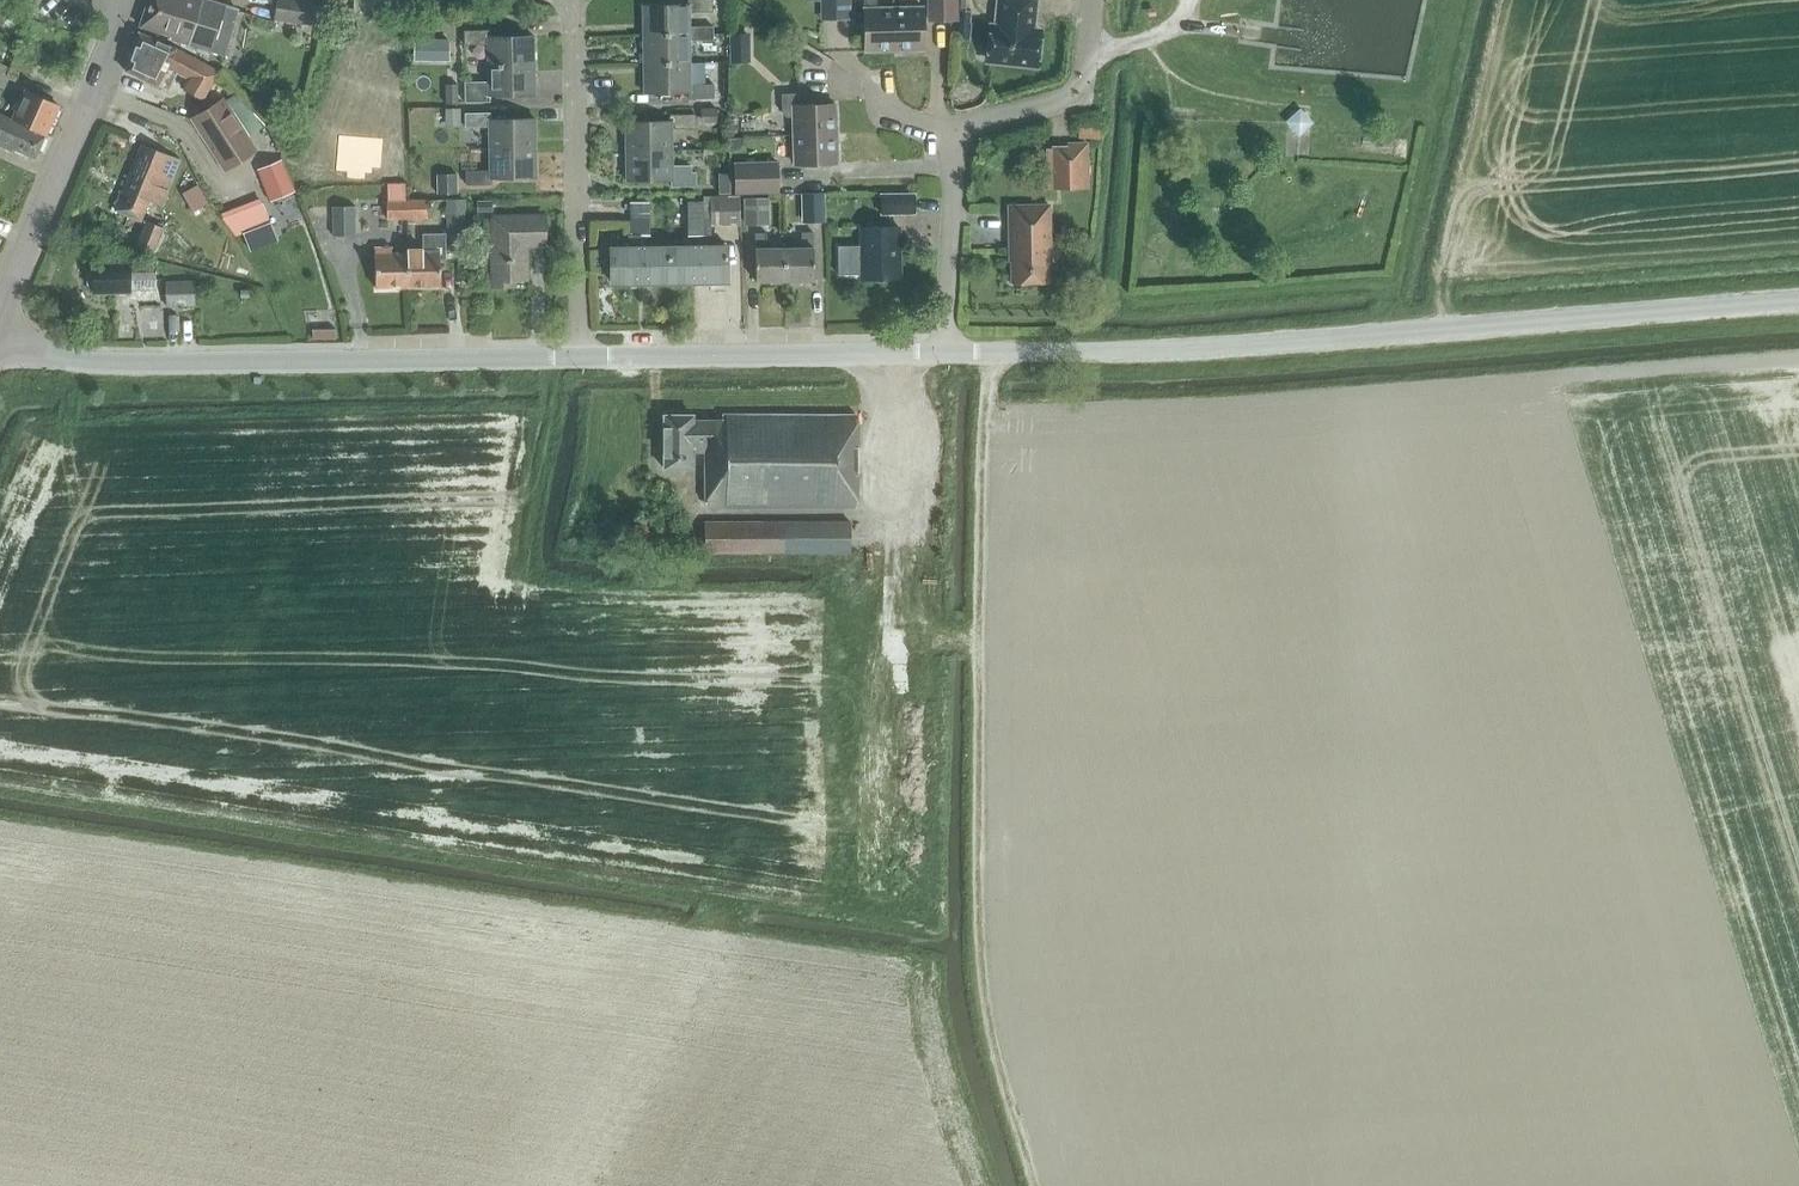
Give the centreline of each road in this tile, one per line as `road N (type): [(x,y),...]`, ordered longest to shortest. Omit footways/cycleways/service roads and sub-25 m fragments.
road 1 (unclassified): [(1798,299),(1235,346),(945,352)]
road 2 (track): [(1037,1185),(999,1058),(978,936),(991,352)]
road 3 (unclassified): [(580,356),(91,360),(12,334)]
road 4 (unclassified): [(945,352),(580,356)]
road 5 (secondary): [(12,334),(14,279),(127,0)]
road 6 (residential): [(580,356),(574,0)]
road 7 (unclassified): [(945,352),(956,130)]
road 8 (unclassified): [(956,130),(1075,95),(1090,0)]

